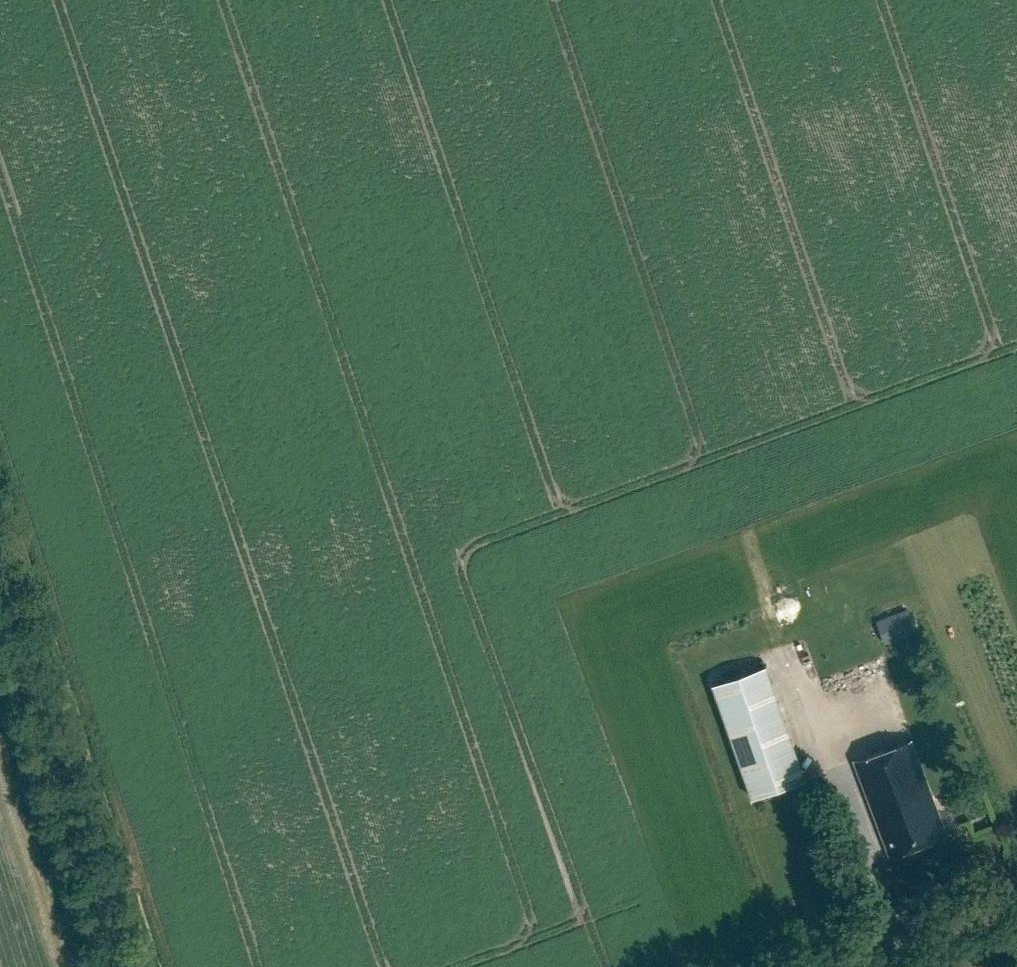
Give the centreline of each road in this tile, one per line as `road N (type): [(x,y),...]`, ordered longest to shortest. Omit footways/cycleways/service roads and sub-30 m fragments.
road 1 (unclassified): [(128,966),(0,573)]
road 2 (unclassified): [(807,966),(1016,888)]

